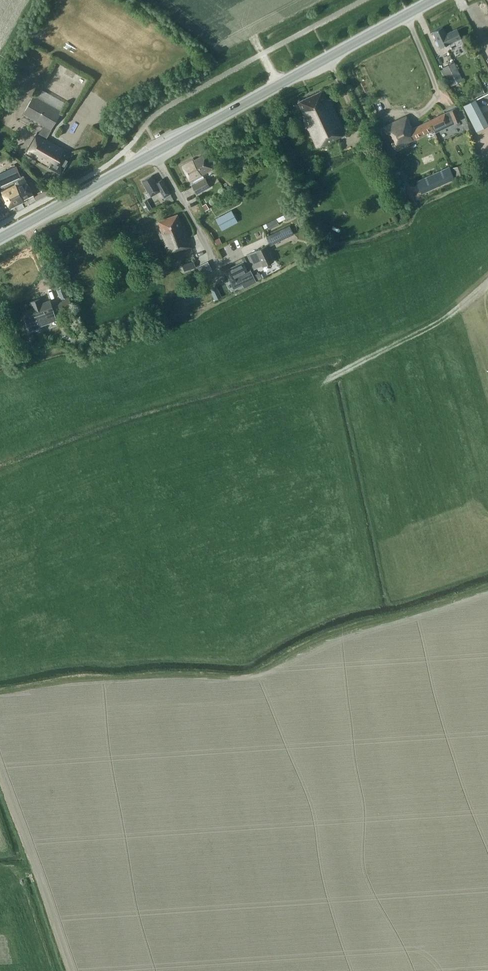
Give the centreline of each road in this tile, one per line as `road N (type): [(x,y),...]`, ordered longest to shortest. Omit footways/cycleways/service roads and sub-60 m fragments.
road 1 (primary): [(0,238),(432,0)]

